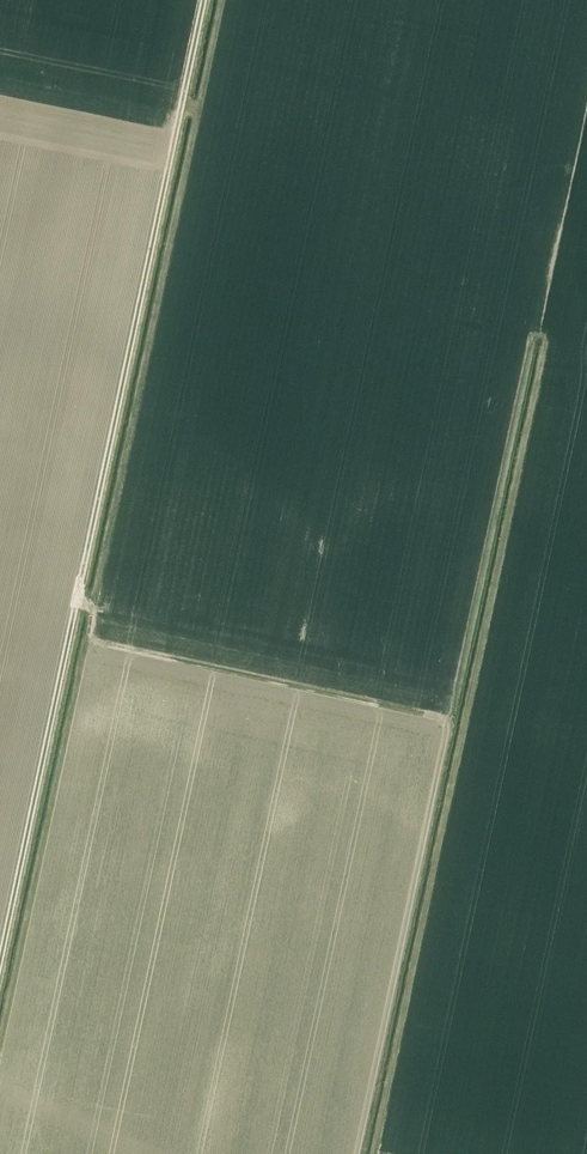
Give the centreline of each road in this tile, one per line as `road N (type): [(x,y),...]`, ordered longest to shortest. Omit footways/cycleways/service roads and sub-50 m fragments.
road 1 (track): [(357,1153),(586,96)]
road 2 (track): [(204,0),(0,964)]
road 3 (track): [(375,1153),(546,347)]

